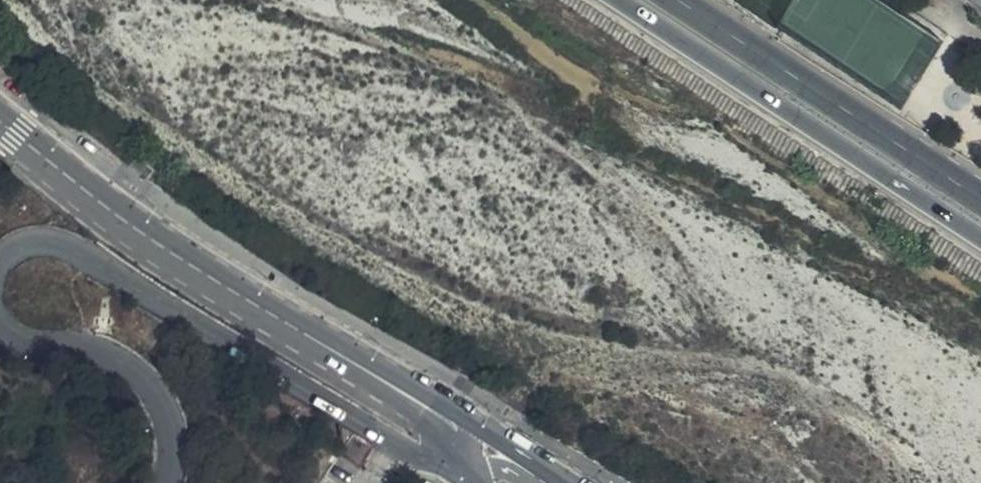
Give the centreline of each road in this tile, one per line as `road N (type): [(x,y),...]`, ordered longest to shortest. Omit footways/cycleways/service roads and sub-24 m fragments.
road 1 (secondary): [(0,123),(175,256),(519,482)]
road 2 (primary): [(612,0),(980,238)]
road 3 (primary): [(980,195),(680,0)]

